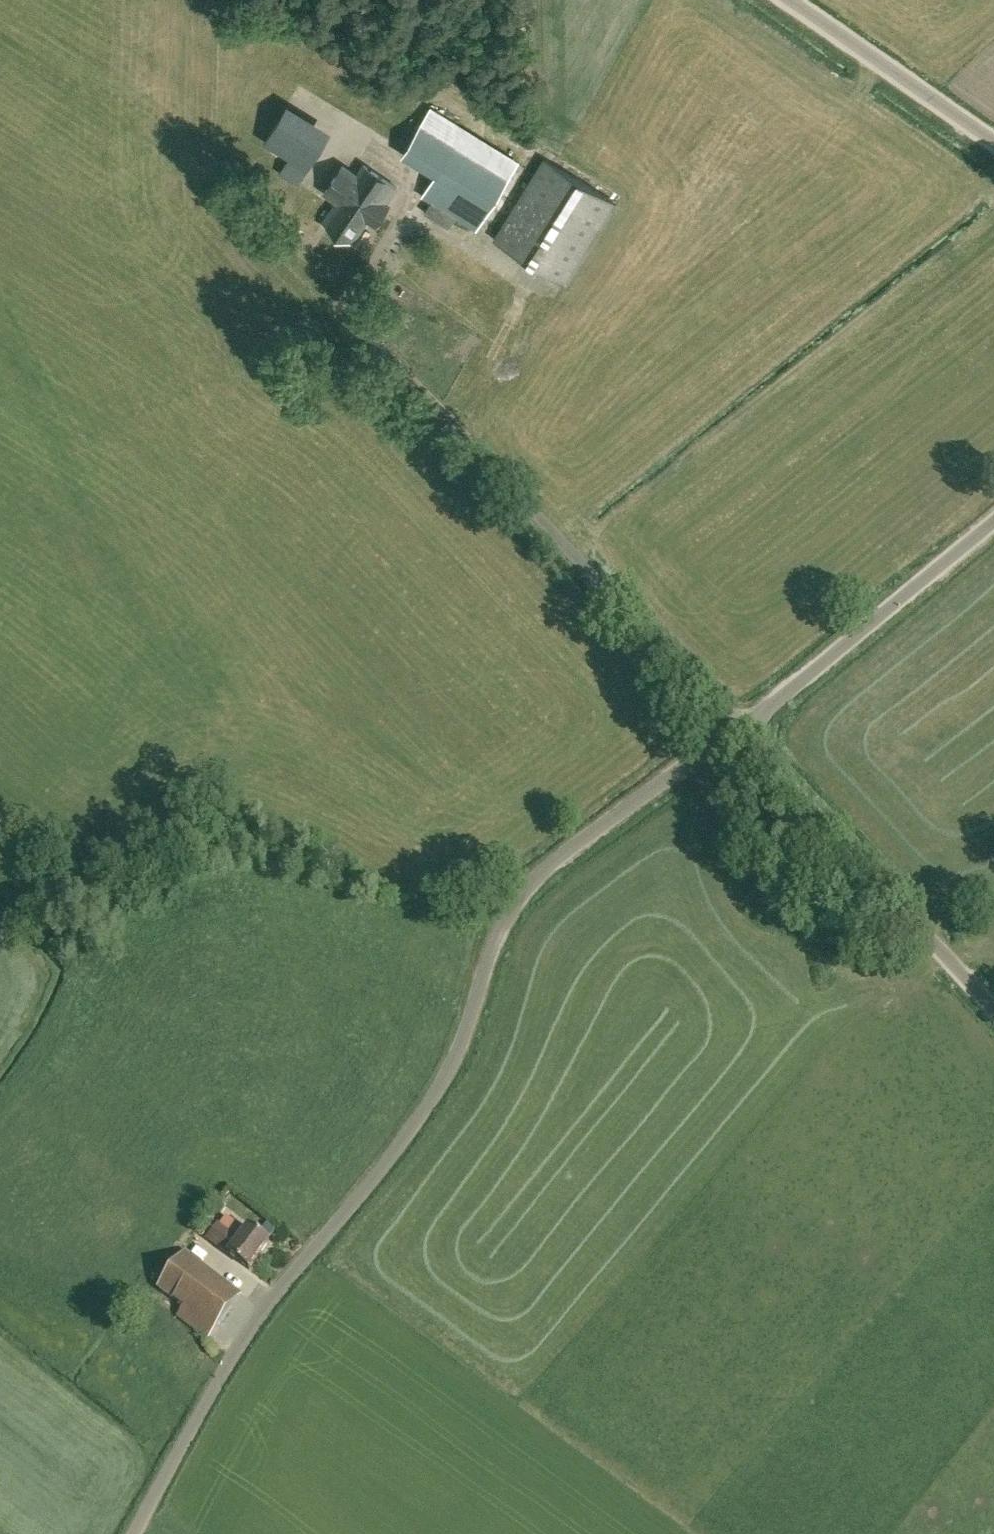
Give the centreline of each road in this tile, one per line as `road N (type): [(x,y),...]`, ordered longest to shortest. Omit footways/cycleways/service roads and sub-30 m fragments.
road 1 (unclassified): [(131,1533),(258,1317),(403,1138),(451,1066),(499,933),(522,893),(736,730)]
road 2 (unclassified): [(993,1008),(887,882),(736,730)]
road 3 (unclassified): [(736,730),(993,521)]
road 4 (unclassified): [(993,134),(797,0)]

